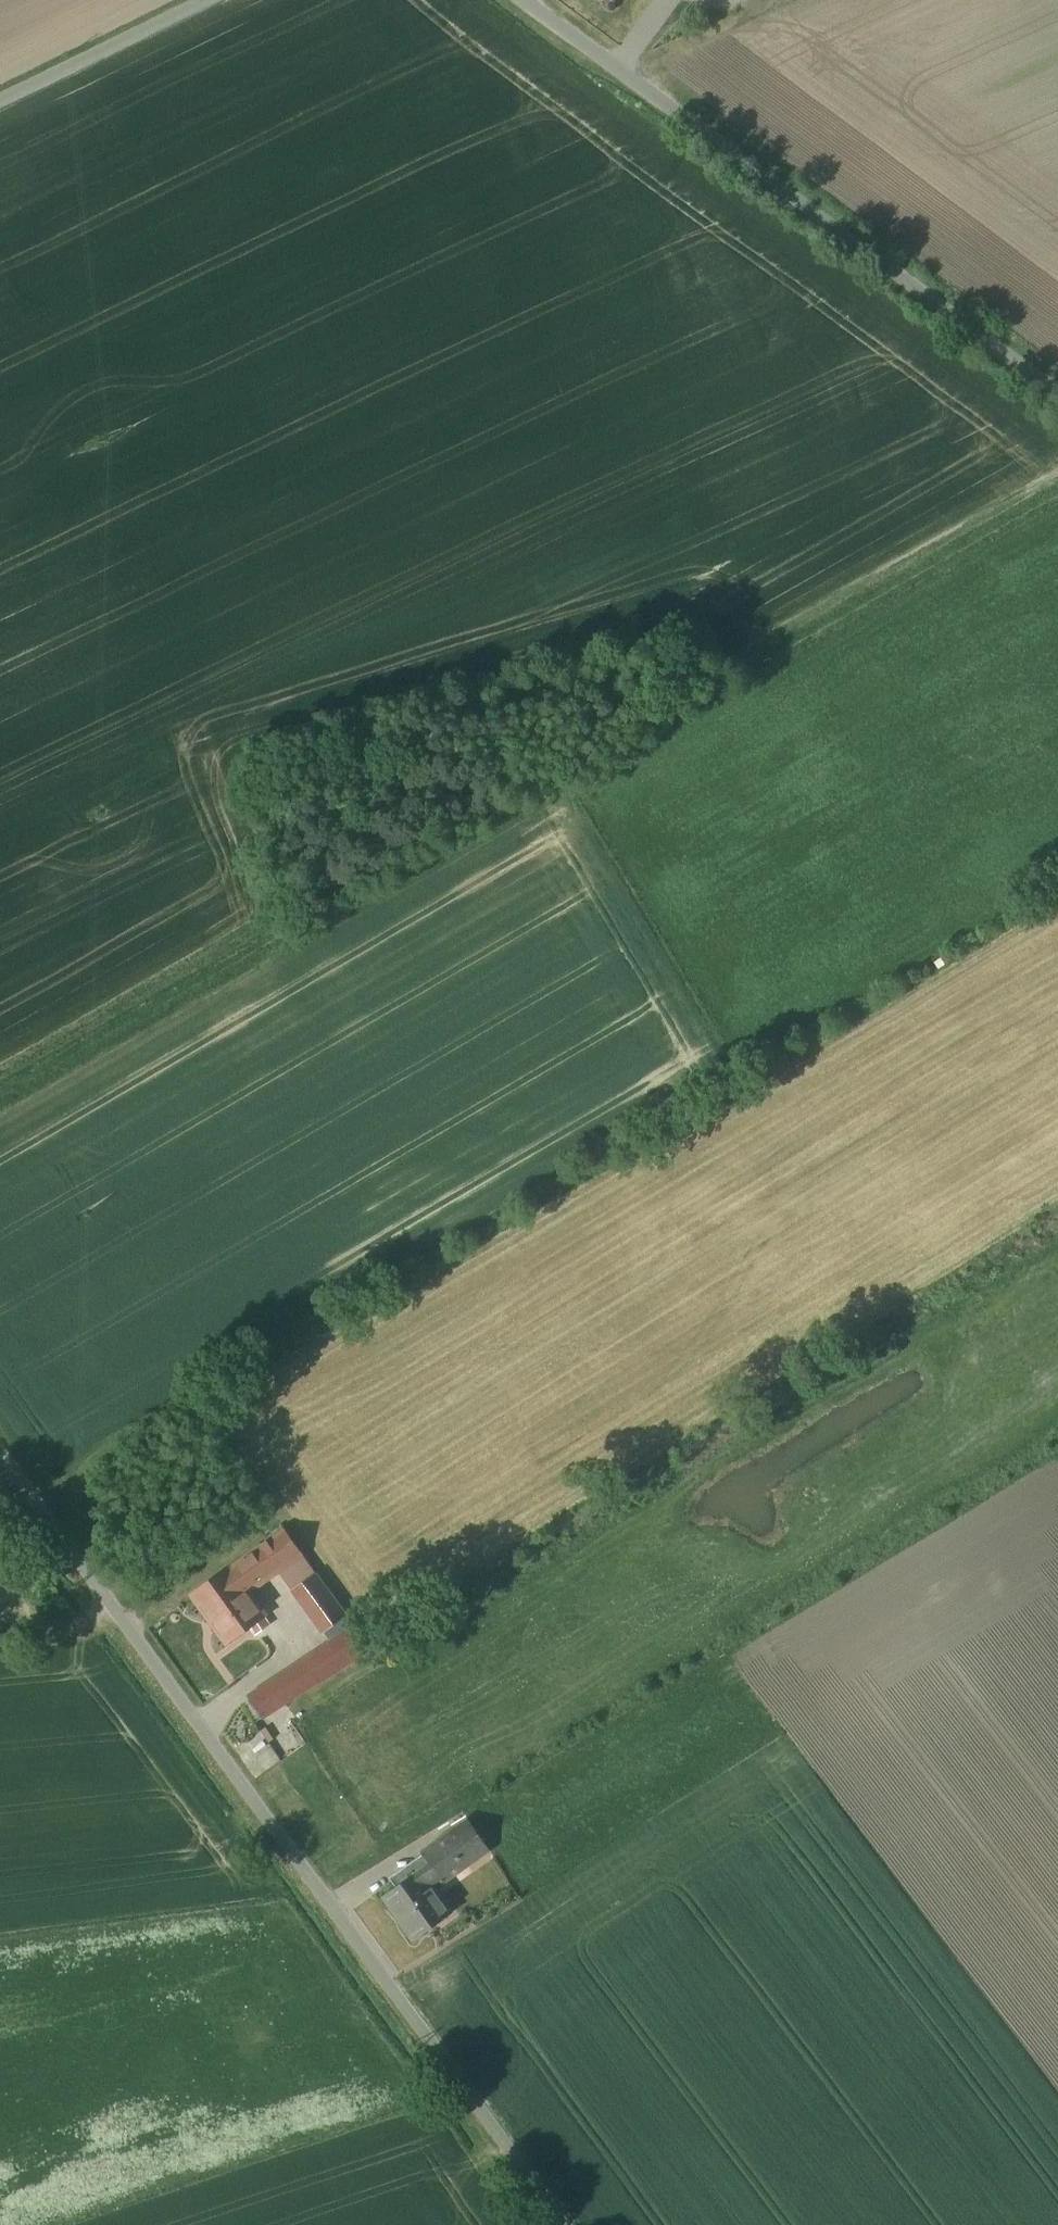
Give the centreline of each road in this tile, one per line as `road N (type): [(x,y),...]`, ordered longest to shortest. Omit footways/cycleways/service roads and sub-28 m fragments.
road 1 (unclassified): [(0,1437),(573,2224)]
road 2 (unclassified): [(582,0),(1057,354)]
road 3 (unclassified): [(187,0),(0,93)]

